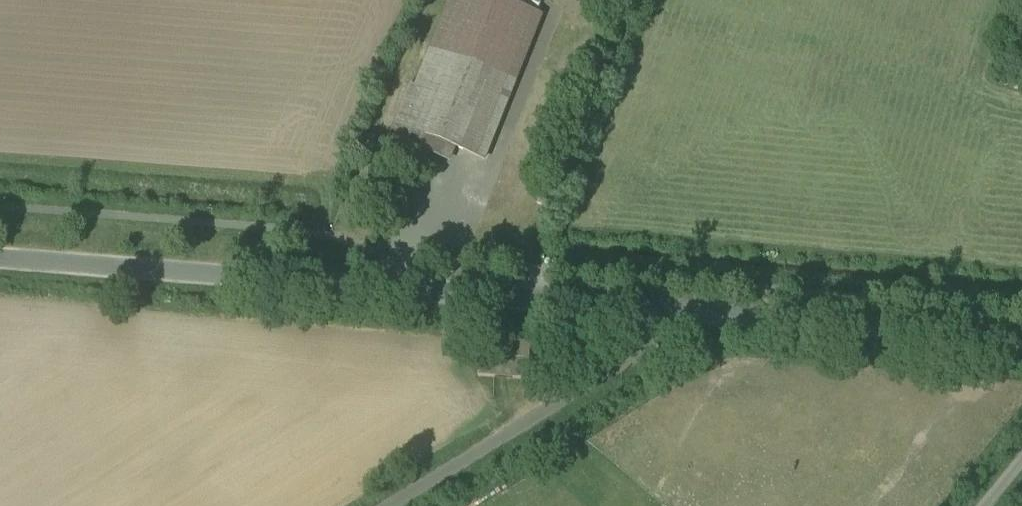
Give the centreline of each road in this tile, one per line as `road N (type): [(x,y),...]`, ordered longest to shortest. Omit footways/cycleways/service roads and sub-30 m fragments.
road 1 (unclassified): [(672,312),(0,261)]
road 2 (unclassified): [(1021,339),(672,312)]
road 3 (unclassified): [(391,505),(648,347),(672,312)]

